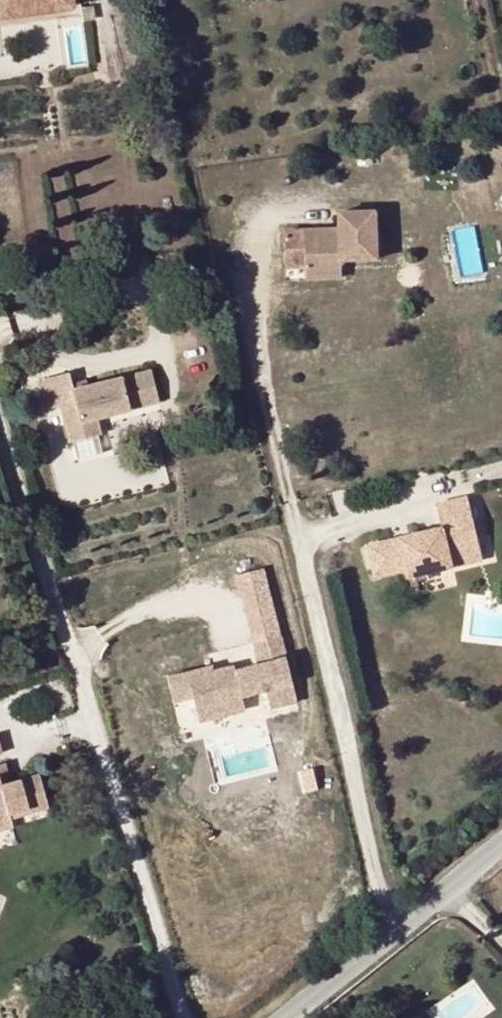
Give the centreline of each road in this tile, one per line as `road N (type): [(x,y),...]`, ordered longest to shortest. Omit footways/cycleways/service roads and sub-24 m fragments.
road 1 (residential): [(0,428),(185,1017)]
road 2 (residential): [(292,503),(383,909),(396,930)]
road 3 (tertiary): [(285,1017),(396,930)]
road 4 (tertiary): [(396,930),(501,845)]

